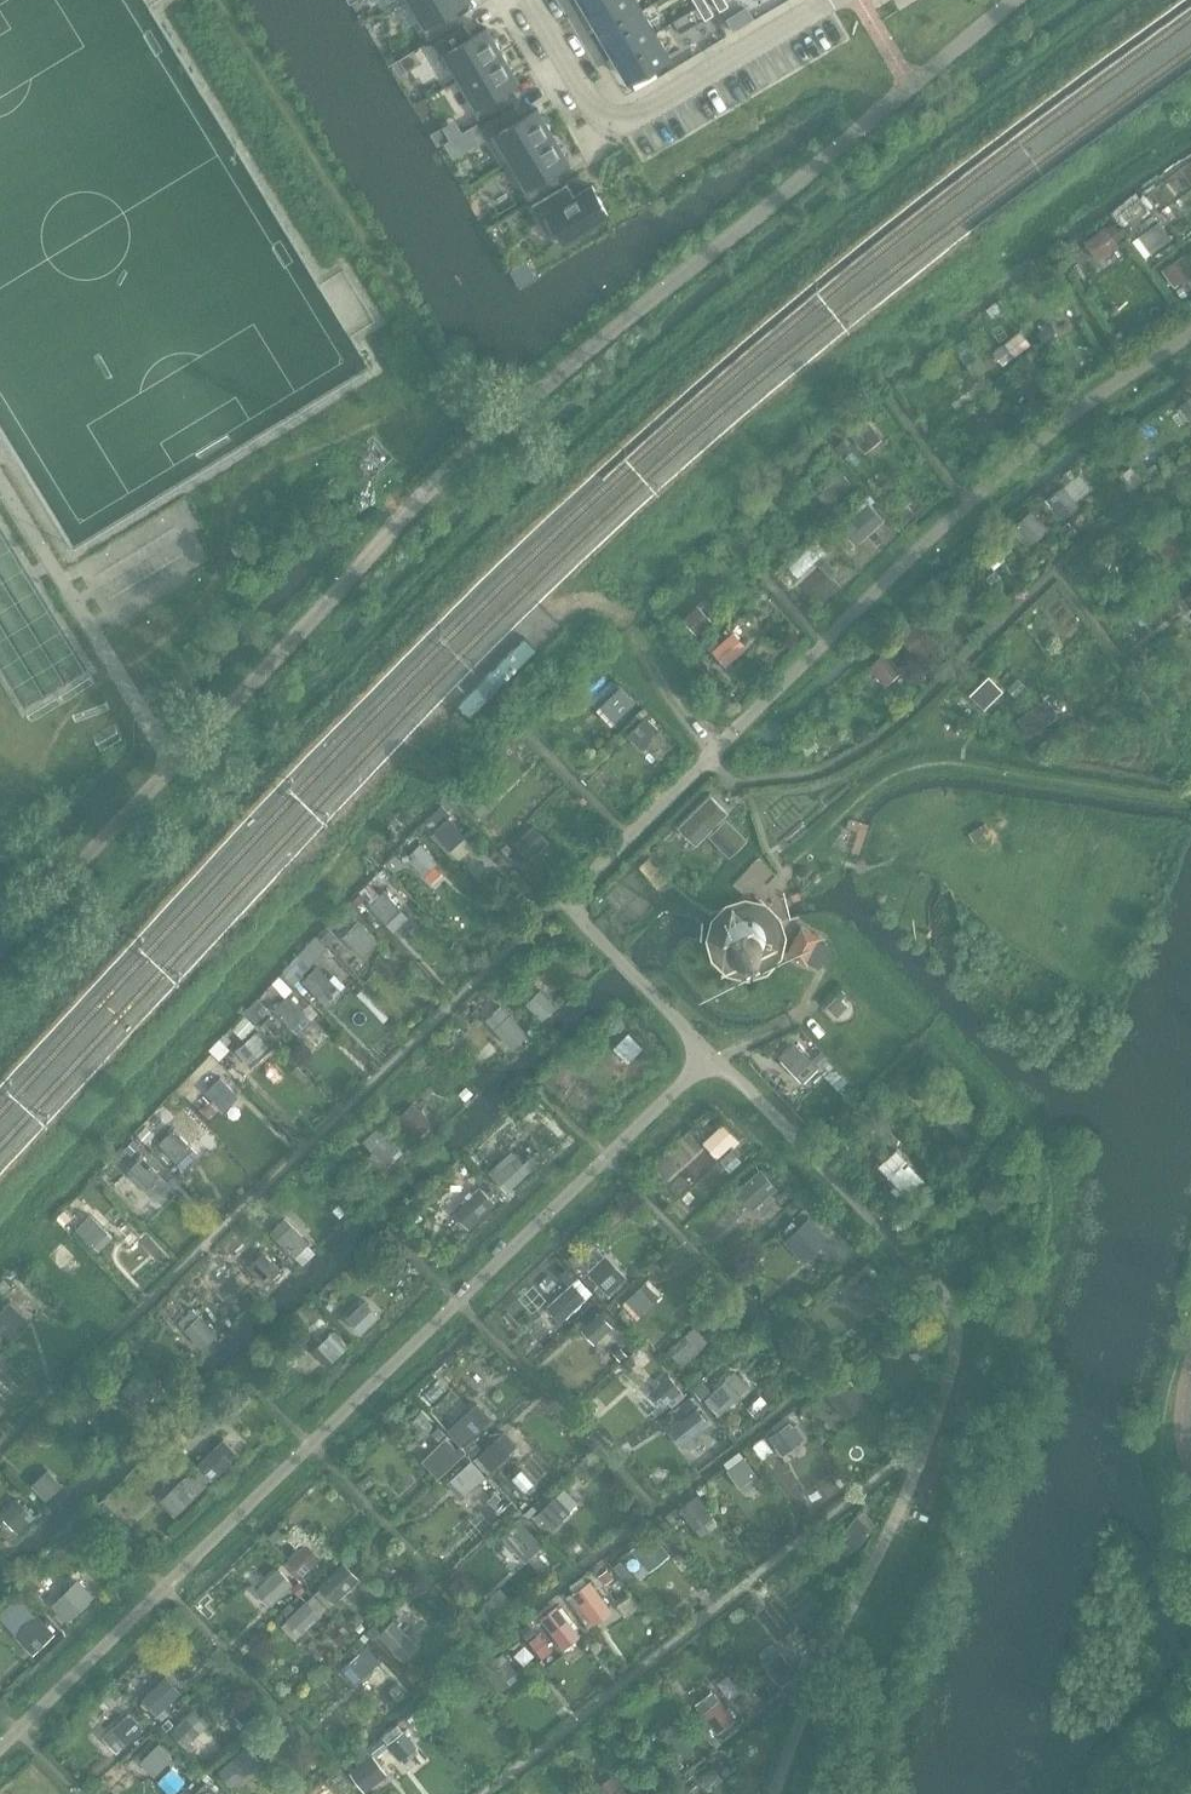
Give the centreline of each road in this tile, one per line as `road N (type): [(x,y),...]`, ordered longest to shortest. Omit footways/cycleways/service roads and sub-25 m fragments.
road 1 (unclassified): [(713,1056),(565,897),(971,501),(1190,330)]
road 2 (unclassified): [(0,1748),(713,1056)]
road 3 (unclassified): [(774,1793),(920,1461),(956,1344),(949,1305),(936,1286),(713,1056)]
road 4 (unclassified): [(487,435),(0,950)]
road 5 (residential): [(529,0),(588,98),(611,117),(635,116),(830,0)]

